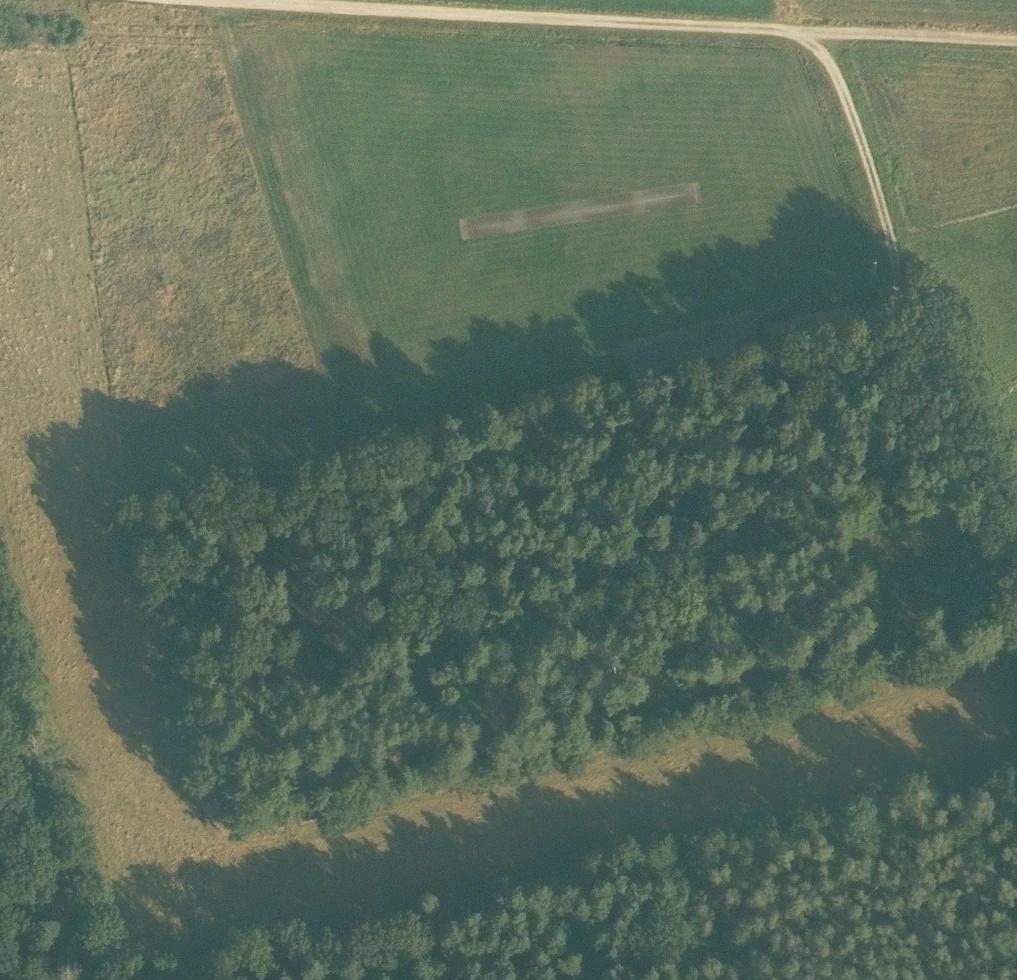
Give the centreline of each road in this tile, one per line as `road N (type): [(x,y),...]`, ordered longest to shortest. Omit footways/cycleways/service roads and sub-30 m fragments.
road 1 (track): [(239,0),(1016,44)]
road 2 (track): [(809,37),(876,184),(909,324),(1016,633)]
road 3 (unclassified): [(83,979),(0,715)]

